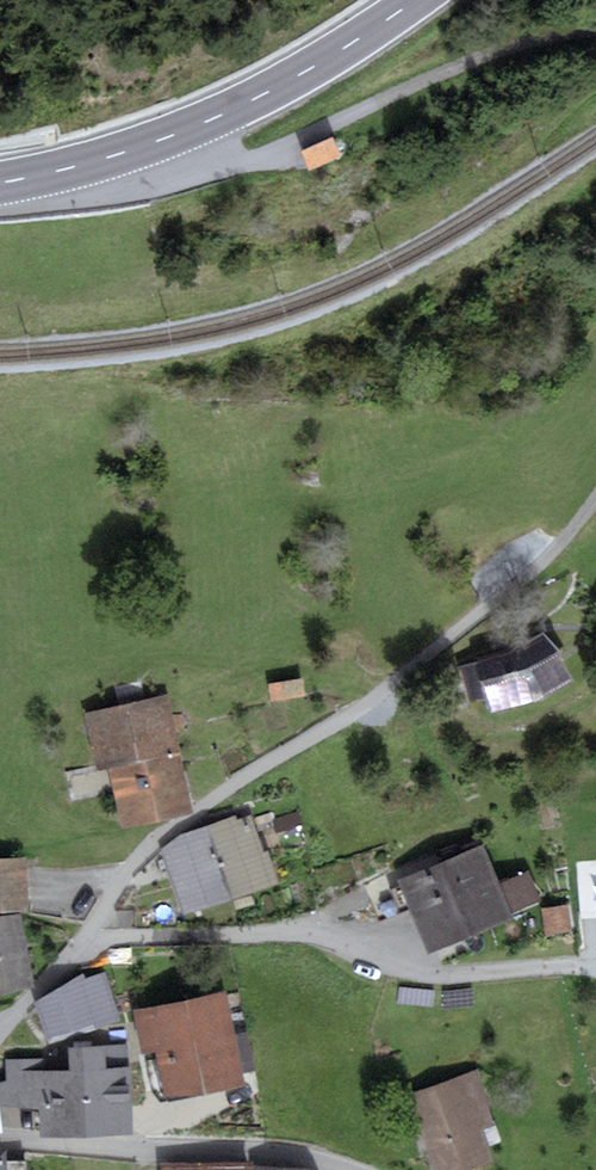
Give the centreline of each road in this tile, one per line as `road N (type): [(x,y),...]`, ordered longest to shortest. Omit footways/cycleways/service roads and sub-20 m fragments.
road 1 (unclassified): [(595,501),(533,572),(402,677),(174,826),(80,936)]
road 2 (residential): [(80,936),(306,935),(443,975),(595,960)]
road 3 (unclassified): [(152,146),(168,165),(187,169),(257,160),(495,55),(595,34)]
road 4 (residential): [(0,1140),(269,1152),(349,1169)]
road 5 (primary): [(416,0),(308,71),(152,146)]
road 6 (primary): [(152,146),(0,184)]
road 7 (unclassified): [(80,936),(0,1035)]

